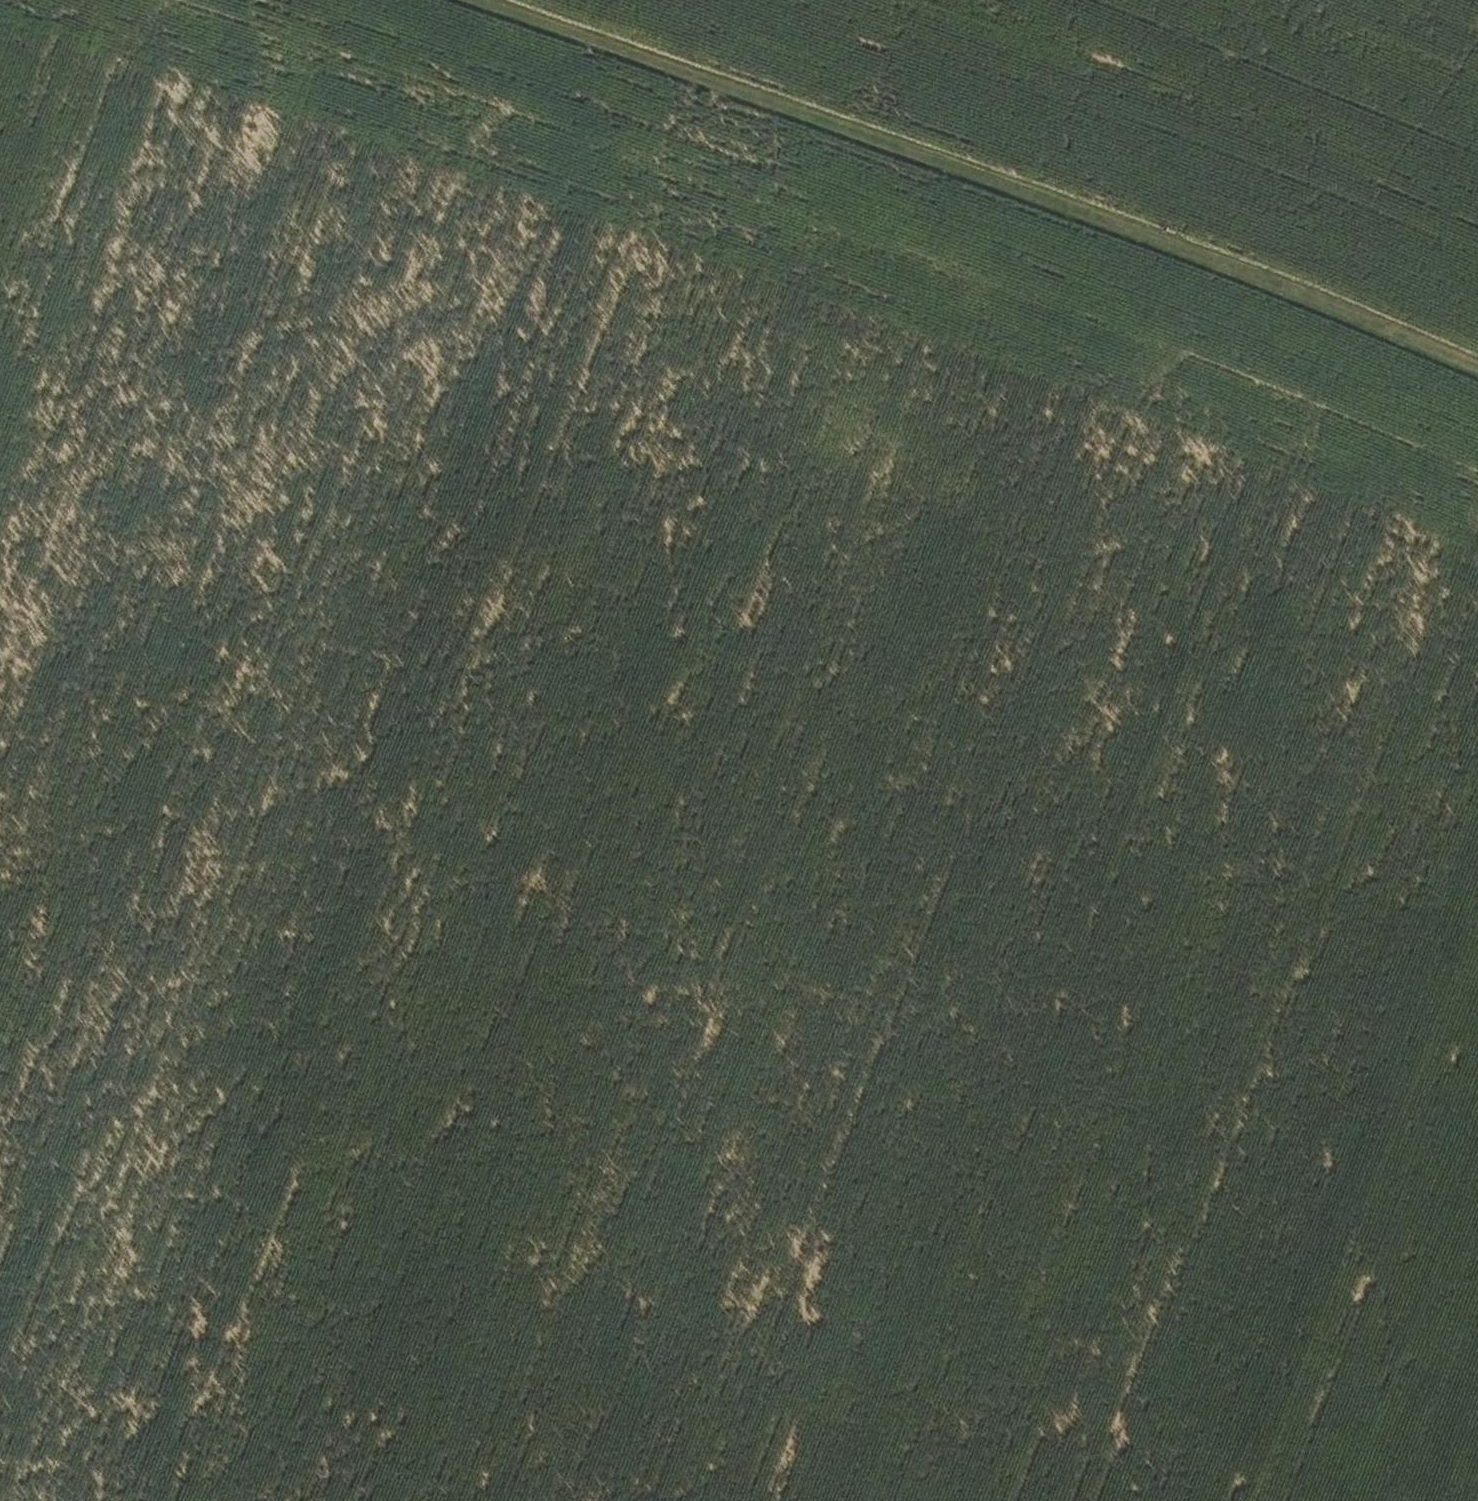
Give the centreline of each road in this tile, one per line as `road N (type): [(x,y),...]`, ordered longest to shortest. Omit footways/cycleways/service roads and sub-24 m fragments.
road 1 (track): [(1477,360),(1381,315),(492,0)]

